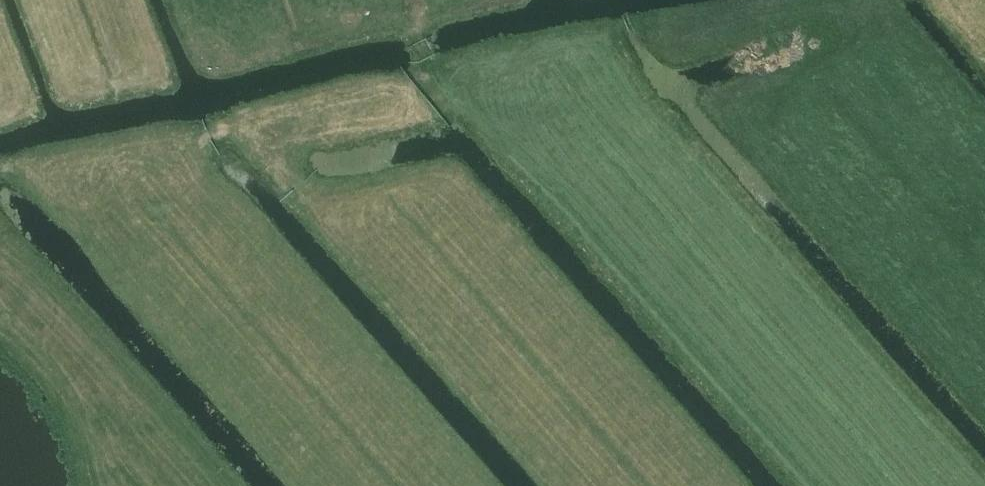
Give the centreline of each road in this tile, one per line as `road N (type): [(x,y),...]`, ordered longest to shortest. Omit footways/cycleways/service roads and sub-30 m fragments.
road 1 (track): [(794,0),(429,66),(567,207)]
road 2 (track): [(865,0),(984,132)]

